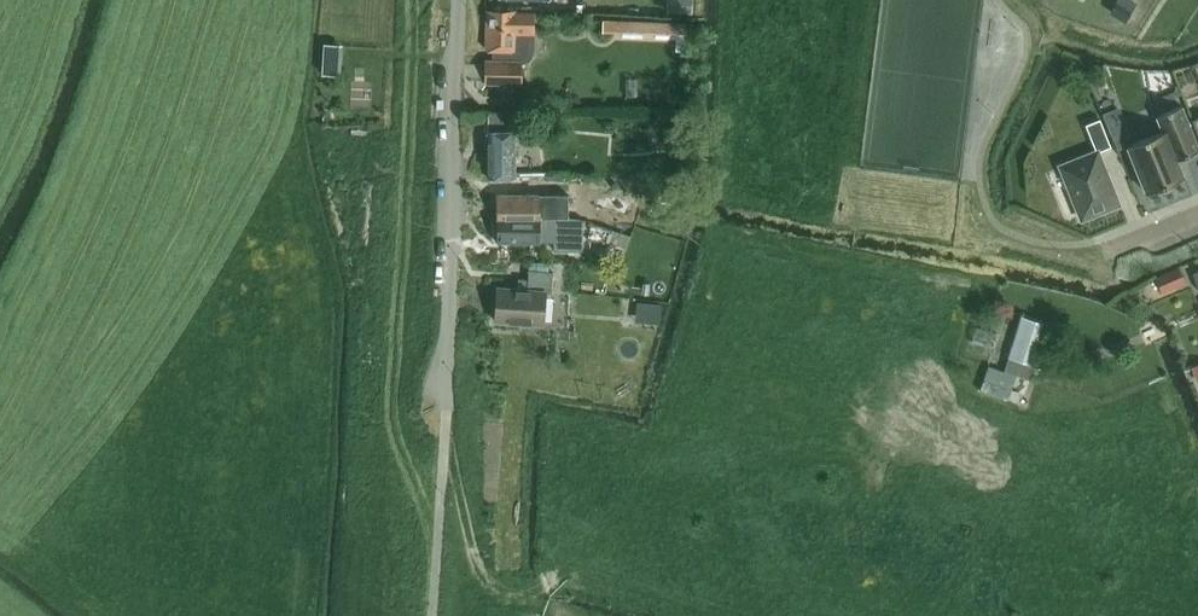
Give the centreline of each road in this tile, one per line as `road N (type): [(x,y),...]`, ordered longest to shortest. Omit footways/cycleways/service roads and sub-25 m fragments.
road 1 (residential): [(445,383),(459,0)]

